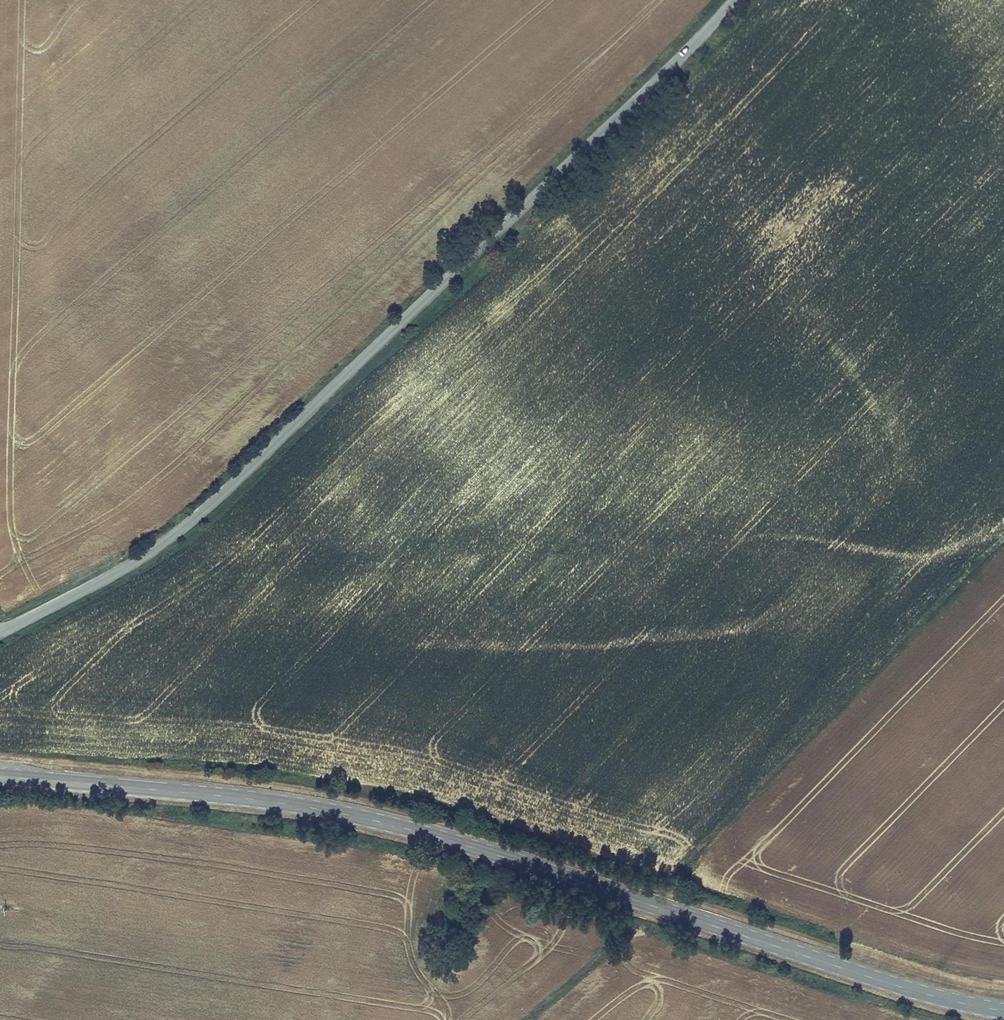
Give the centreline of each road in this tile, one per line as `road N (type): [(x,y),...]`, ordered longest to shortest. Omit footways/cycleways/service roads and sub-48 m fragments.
road 1 (tertiary): [(1003,1011),(918,993),(490,853),(318,808),(0,776)]
road 2 (unclassified): [(733,0),(186,526),(0,632)]

